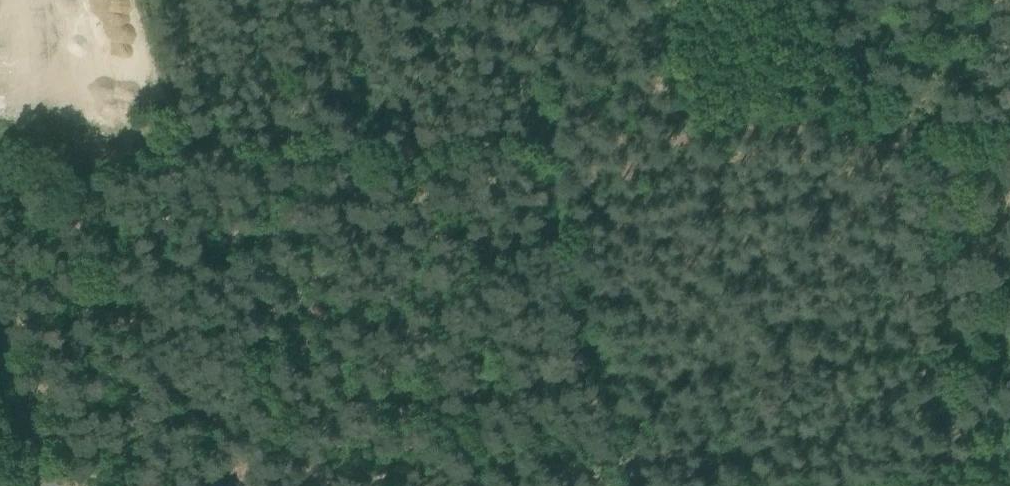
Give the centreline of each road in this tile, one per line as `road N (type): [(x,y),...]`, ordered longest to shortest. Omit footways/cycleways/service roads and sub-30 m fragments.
road 1 (unclassified): [(48,485),(0,350)]

